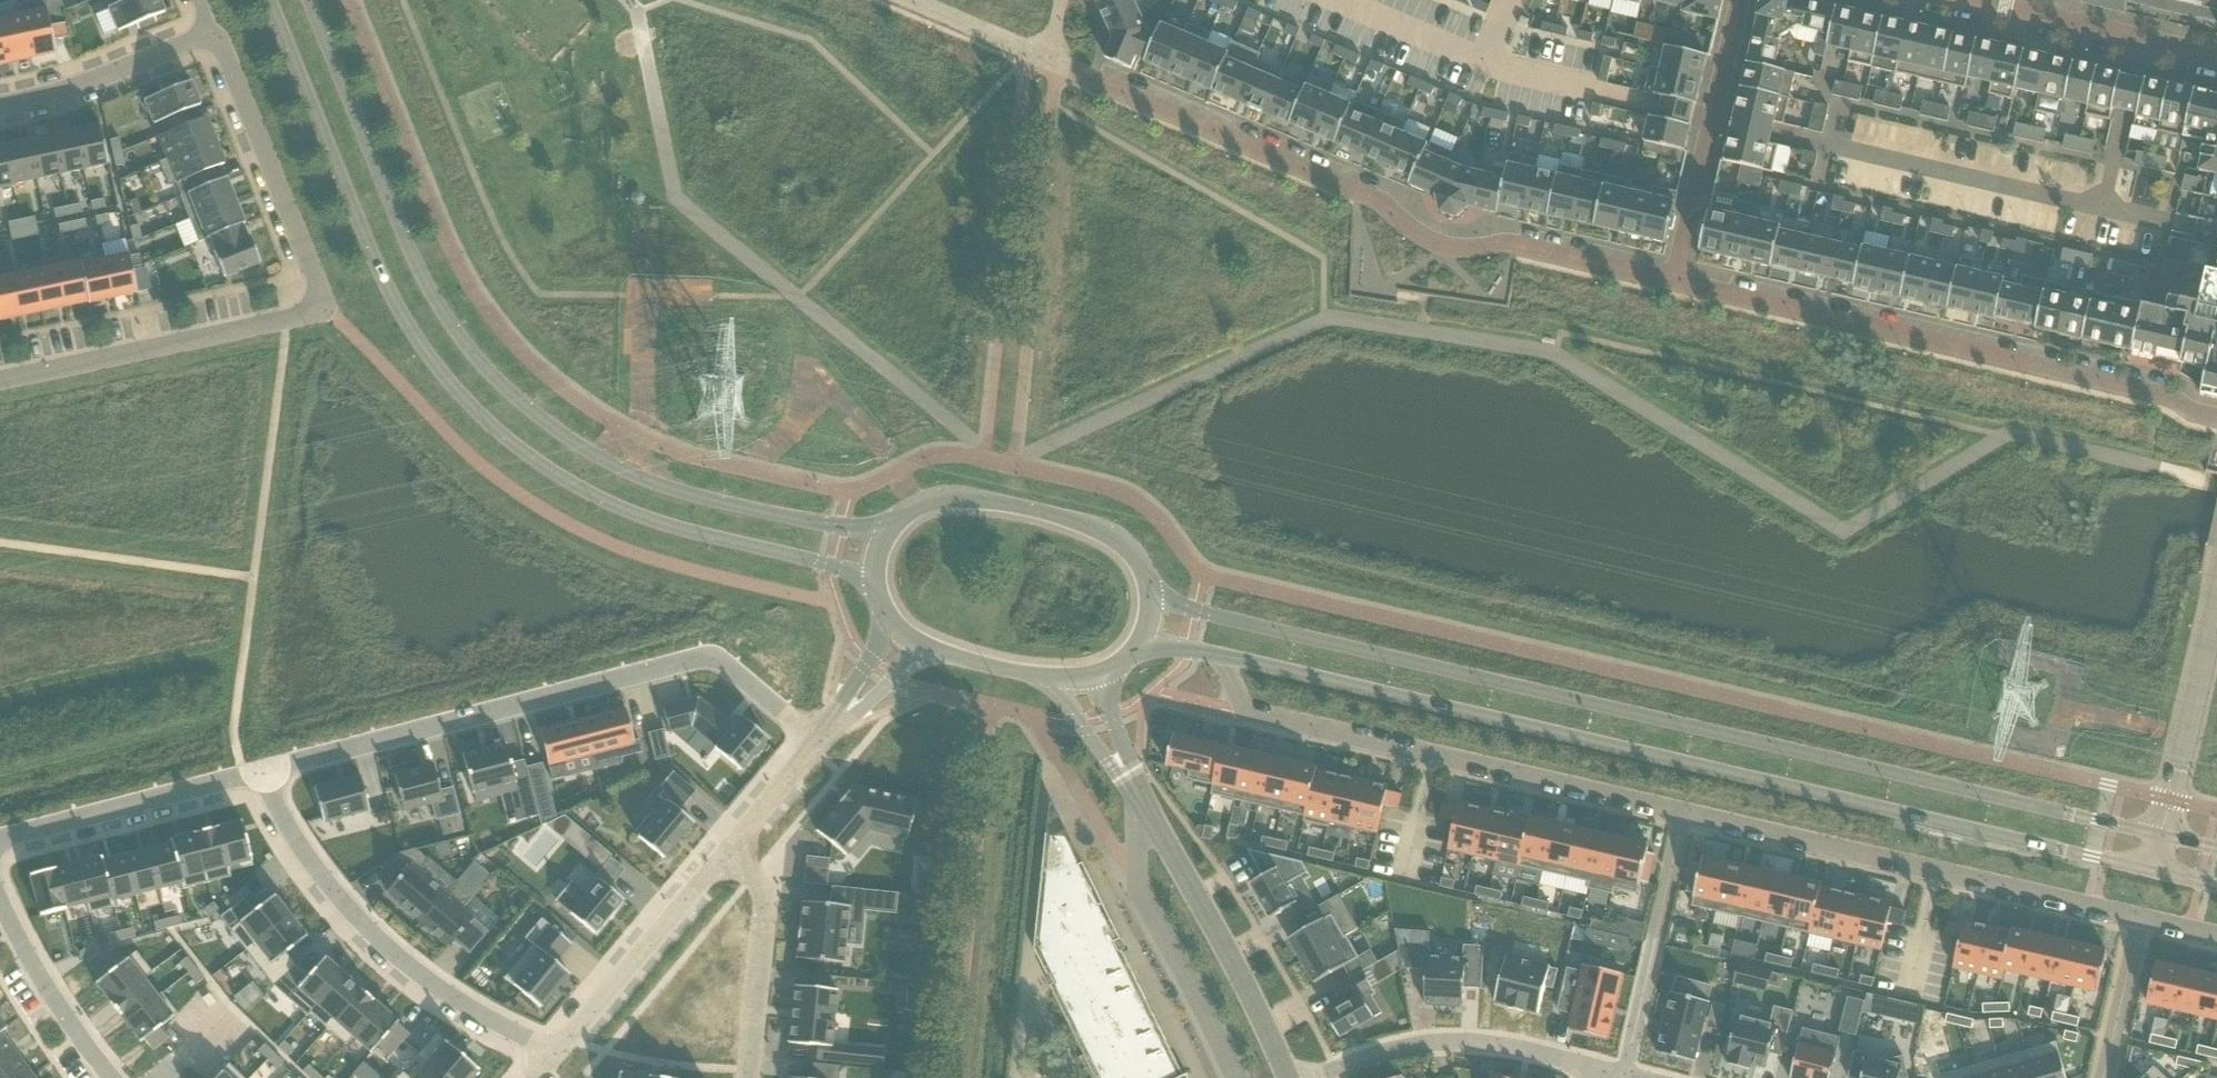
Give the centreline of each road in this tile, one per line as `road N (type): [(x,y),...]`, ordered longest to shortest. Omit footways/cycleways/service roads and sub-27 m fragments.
road 1 (tertiary): [(2161,836),(1194,609),(1150,591)]
road 2 (tertiary): [(1221,654),(2152,870)]
road 3 (tertiary): [(270,0),(395,299),(461,401),(527,456),(652,521),(872,581)]
road 4 (tertiary): [(886,533),(842,530),(650,480),(553,431),(485,370),(427,281),(311,0)]
road 5 (residential): [(1681,288),(1526,248),(1446,248),(1382,205),(901,0)]
road 6 (residential): [(211,37),(227,59),(321,308),(0,378)]
road 7 (residential): [(817,751),(709,648),(265,770)]
road 8 (residential): [(2216,419),(2170,398),(1681,288)]
road 9 (residential): [(1686,811),(2216,934)]
road 10 (residential): [(1221,654),(1238,696),(1264,715),(1686,811)]
road 11 (residential): [(558,1063),(413,974),(332,889),(265,770)]
road 12 (residential): [(1140,803),(1287,1077)]
road 13 (tertiary): [(1150,591),(1141,561),(1113,534),(1023,505),(938,501),(886,533)]
road 14 (residential): [(1320,1077),(1383,1053),(1473,1045),(1618,1077)]
road 15 (residential): [(1140,803),(1136,884),(1234,1077)]
road 16 (residential): [(1681,288),(1735,0)]
road 17 (residential): [(1935,0),(2216,61)]
road 18 (residential): [(265,770),(0,837)]
road 19 (residential): [(722,863),(558,1063)]
road 20 (unclassified): [(2161,836),(2216,596)]
road 21 (residential): [(749,1077),(759,919),(748,886),(722,863)]
road 22 (residential): [(211,37),(0,105)]
road 23 (residential): [(111,1077),(35,976),(0,893)]
road 24 (residential): [(1031,674),(1134,788)]
road 25 (residential): [(817,751),(722,863)]
road 26 (residential): [(1656,939),(1686,811)]
road 27 (residential): [(840,723),(936,650)]
road 28 (residential): [(1134,788),(1101,672)]

